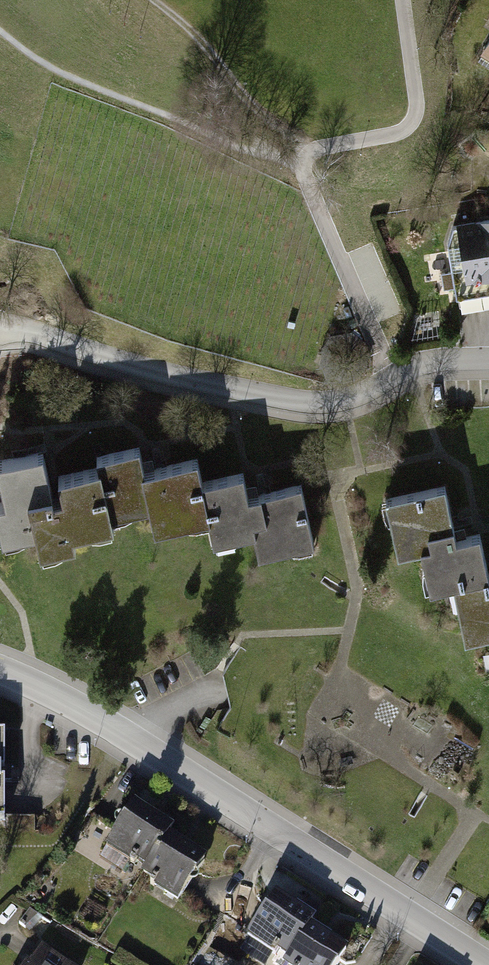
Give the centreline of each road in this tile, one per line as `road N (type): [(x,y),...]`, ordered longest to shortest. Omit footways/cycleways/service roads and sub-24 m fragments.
road 1 (residential): [(480,964),(92,717),(0,674)]
road 2 (residential): [(0,328),(155,375),(291,404),(368,396),(428,364),(488,363)]
road 3 (track): [(301,169),(284,137),(251,111),(190,29),(154,0)]

